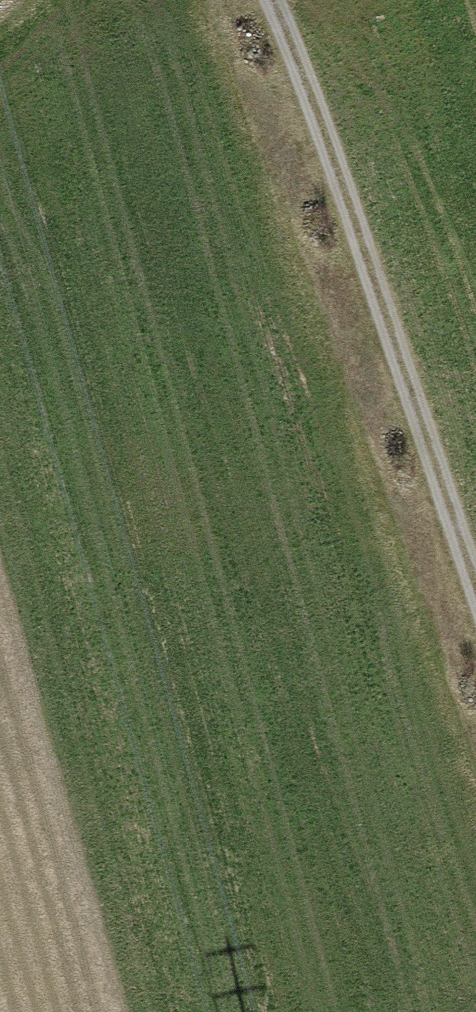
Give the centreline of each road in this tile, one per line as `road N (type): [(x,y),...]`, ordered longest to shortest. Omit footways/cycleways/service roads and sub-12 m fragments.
road 1 (motorway): [(194,0),(473,1011)]
road 2 (track): [(265,0),(475,591)]
road 3 (motorway): [(475,542),(332,0)]

